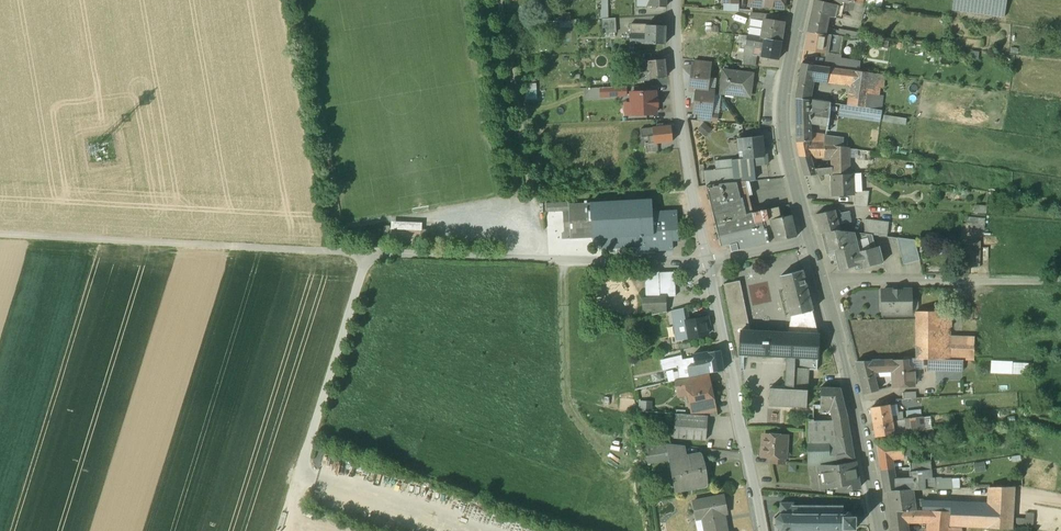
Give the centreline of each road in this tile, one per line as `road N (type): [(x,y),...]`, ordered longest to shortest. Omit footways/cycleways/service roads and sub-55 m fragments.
road 1 (track): [(371,252),(0,233)]
road 2 (tertiary): [(810,240),(841,336),(882,530)]
road 3 (track): [(371,252),(285,530)]
road 4 (residential): [(707,261),(760,530)]
road 5 (residential): [(675,0),(675,72),(707,261)]
road 6 (unclassified): [(502,0),(548,258)]
road 7 (tertiary): [(805,0),(784,119),(810,240)]
road 8 (track): [(1060,282),(822,282)]
road 9 (track): [(561,259),(568,407),(619,470)]
road 10 (unclassified): [(548,258),(371,252)]
road 11 (unclassified): [(707,261),(548,258)]

